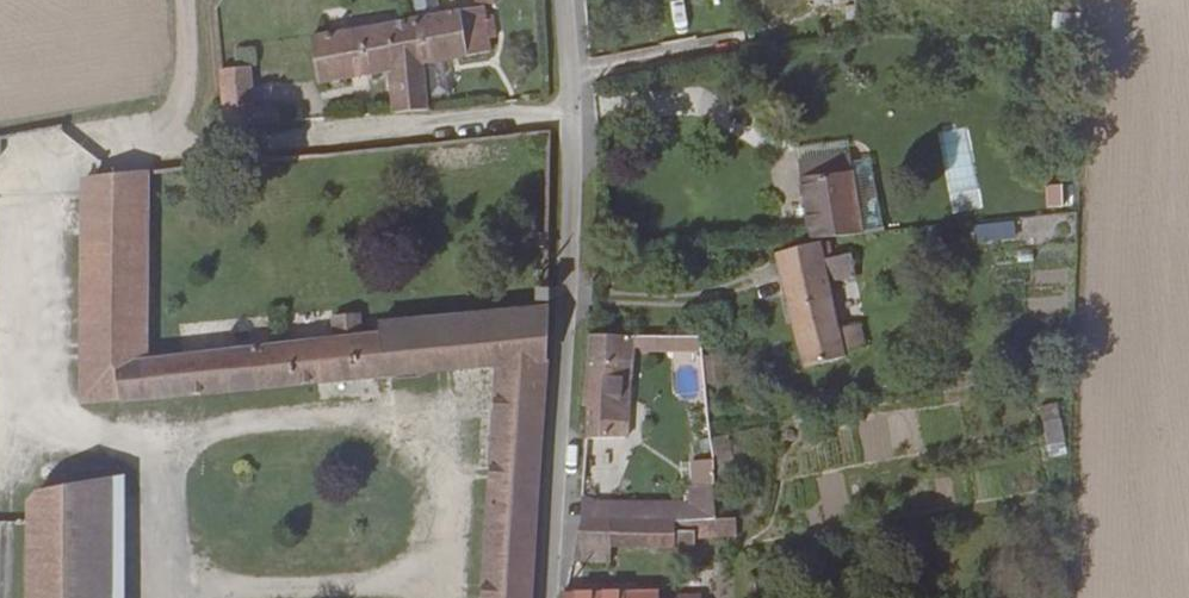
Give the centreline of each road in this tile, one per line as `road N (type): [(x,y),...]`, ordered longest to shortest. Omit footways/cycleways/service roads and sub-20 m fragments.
road 1 (unclassified): [(559,0),(568,205),(543,597)]

